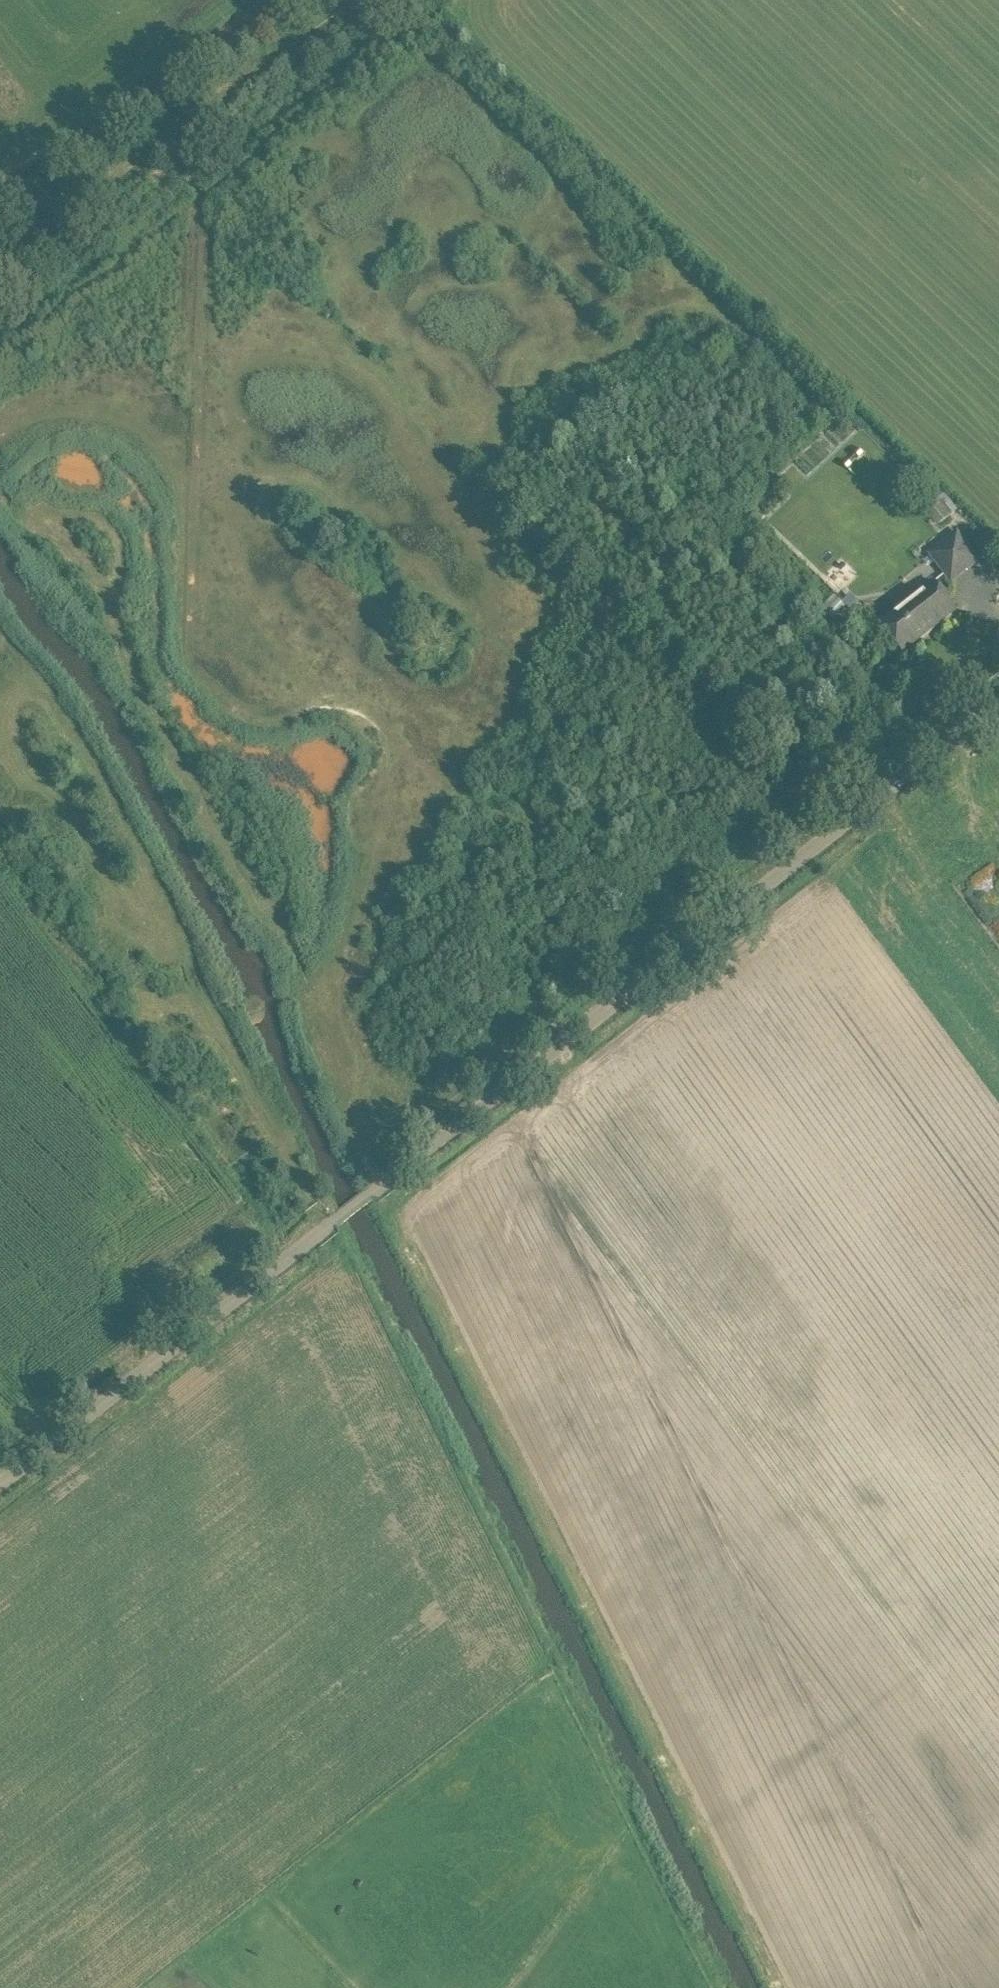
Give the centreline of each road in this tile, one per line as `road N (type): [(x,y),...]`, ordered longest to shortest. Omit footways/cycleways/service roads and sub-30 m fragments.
road 1 (unclassified): [(0,1482),(998,702)]

